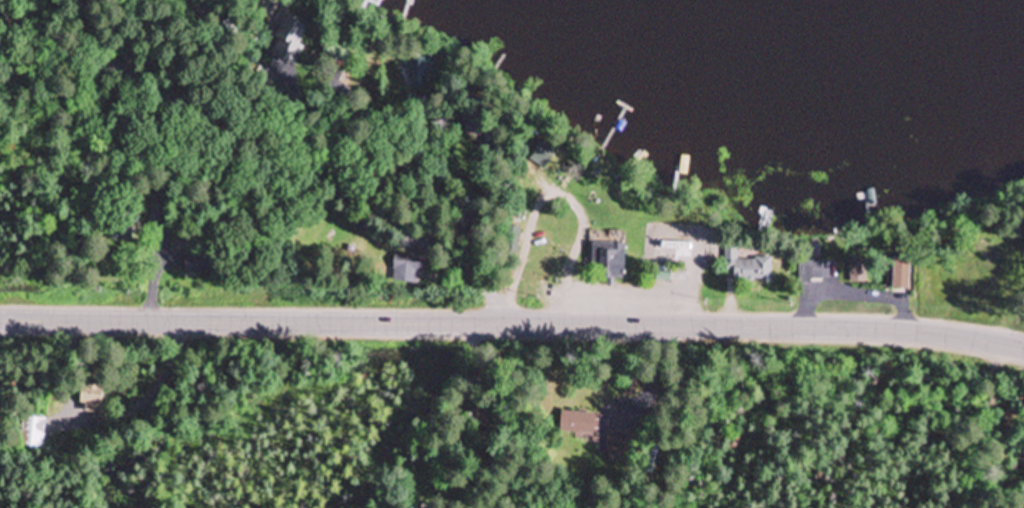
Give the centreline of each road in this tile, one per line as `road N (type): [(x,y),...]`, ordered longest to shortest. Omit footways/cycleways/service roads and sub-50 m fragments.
road 1 (secondary): [(0,322),(850,330),(1023,351)]
road 2 (residential): [(520,327),(468,277),(336,188),(0,9)]

